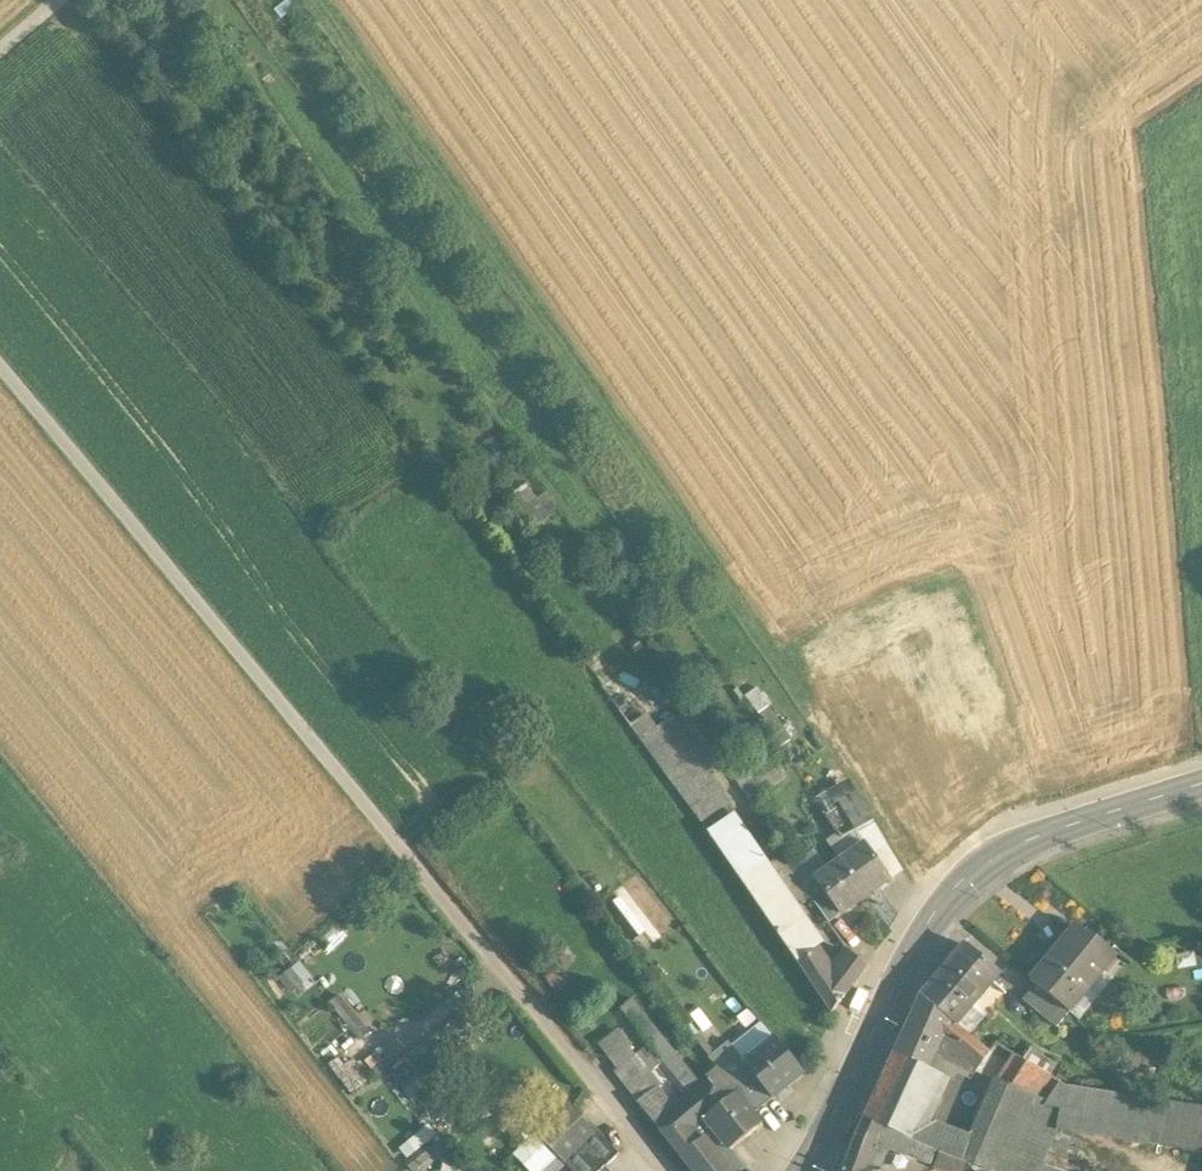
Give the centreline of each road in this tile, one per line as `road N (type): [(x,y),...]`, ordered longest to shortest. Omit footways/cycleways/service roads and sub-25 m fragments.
road 1 (track): [(0,364),(583,1068)]
road 2 (secondary): [(803,1170),(909,959),(958,883),(1066,827),(1201,784)]

